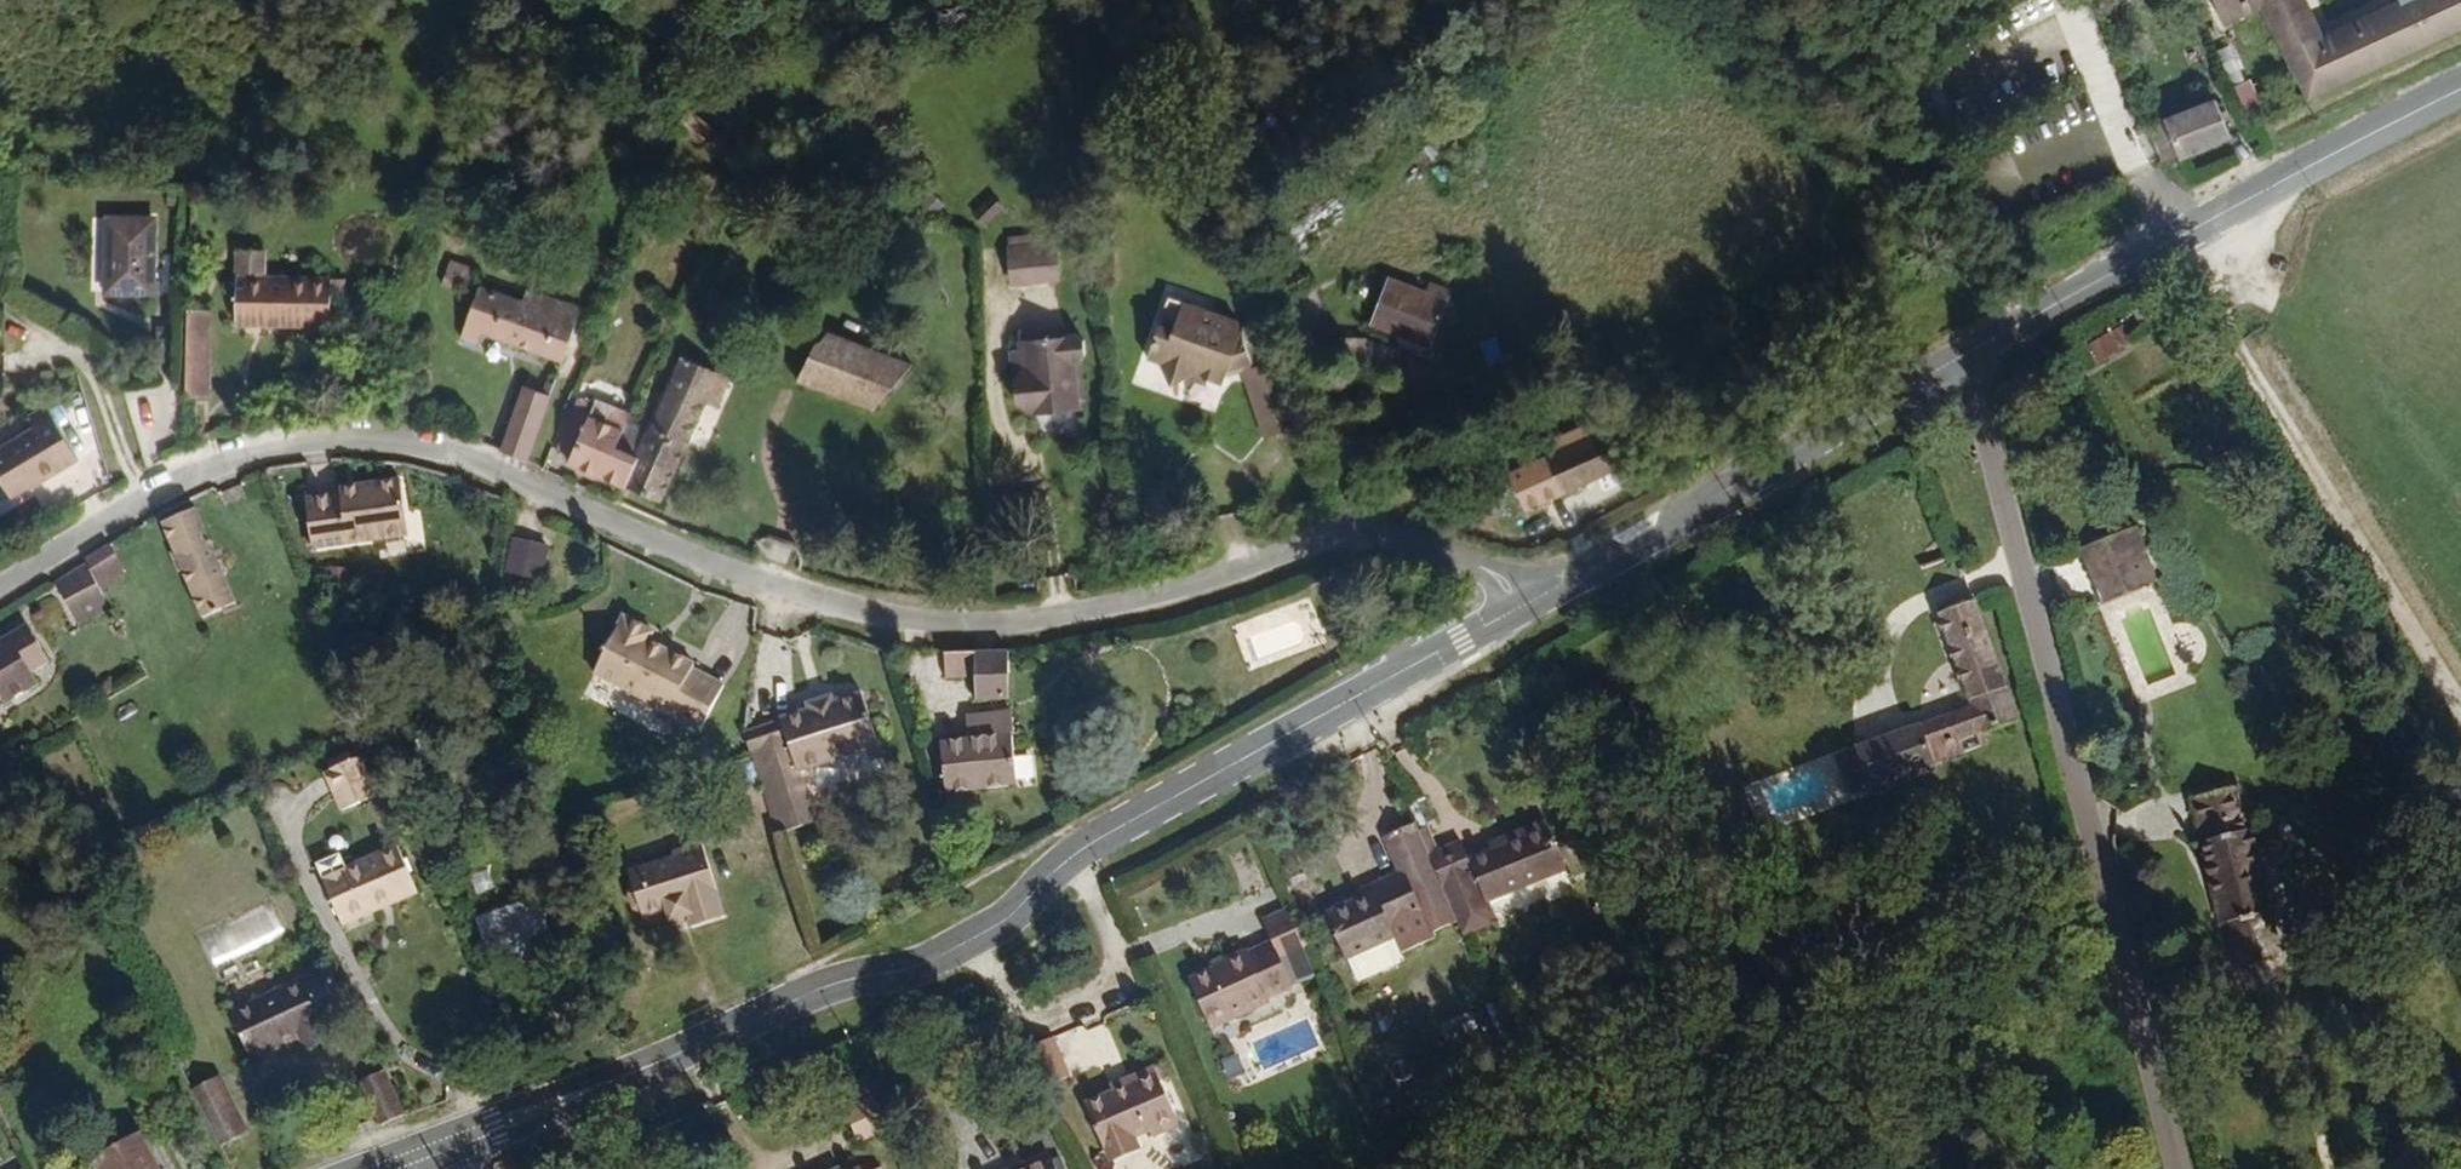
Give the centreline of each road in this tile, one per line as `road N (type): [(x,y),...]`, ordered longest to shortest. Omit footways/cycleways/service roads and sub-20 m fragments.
road 1 (residential): [(0,598),(141,506),(257,460),(407,447),(822,602),(947,624),(1119,604),(1377,526),(1458,548),(1526,594)]
road 2 (tertiary): [(1526,594),(1160,802),(1079,855),(1019,914),(934,963),(849,980),(403,1168)]
road 3 (unclassified): [(2180,1168),(1973,356)]
road 4 (tertiary): [(2460,96),(2182,236),(1973,356)]
road 5 (track): [(2460,682),(2182,236)]
road 6 (tertiary): [(1973,356),(1526,594)]

